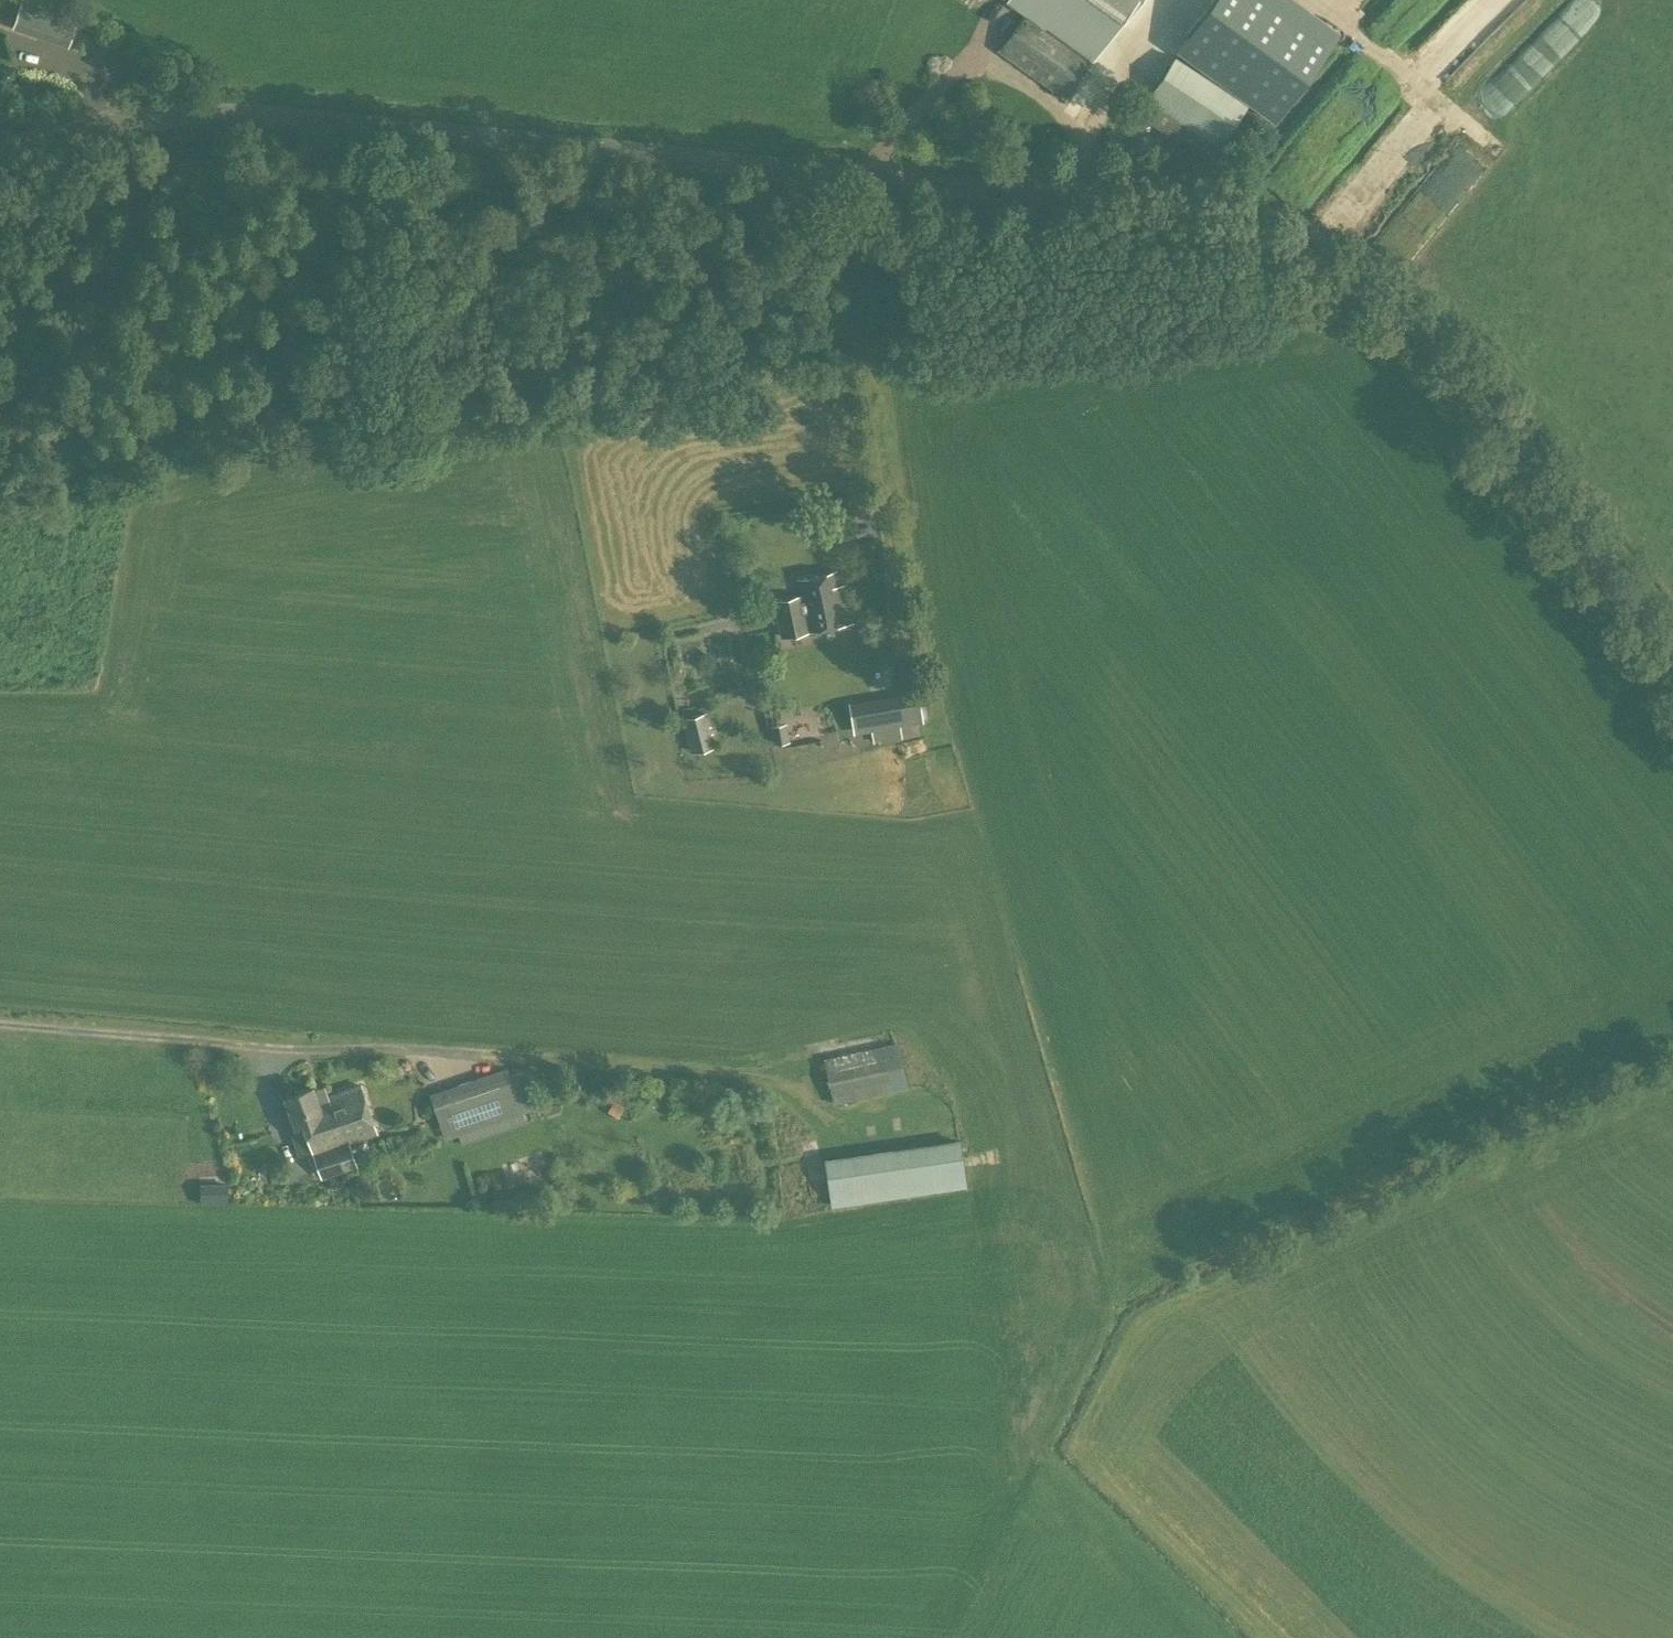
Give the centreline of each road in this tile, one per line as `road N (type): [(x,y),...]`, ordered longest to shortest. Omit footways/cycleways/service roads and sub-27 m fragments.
road 1 (tertiary): [(1672,644),(1438,344),(1331,269),(1250,232),(1083,189),(221,111),(97,123),(0,147)]

